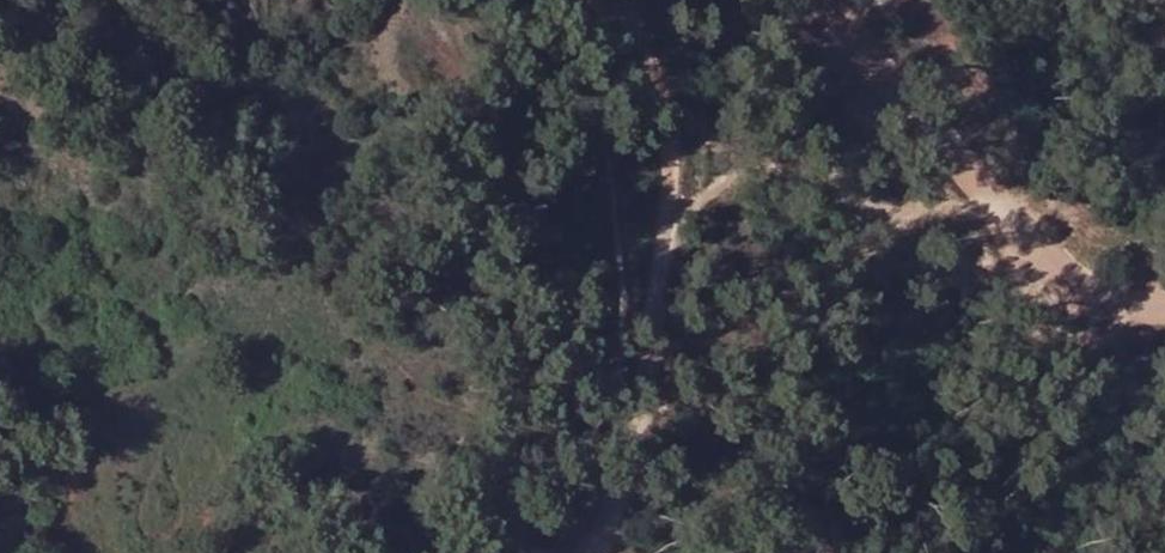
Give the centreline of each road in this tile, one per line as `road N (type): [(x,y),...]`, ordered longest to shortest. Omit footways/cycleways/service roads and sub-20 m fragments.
road 1 (track): [(627,0),(645,33),(672,141),(682,296),(583,552)]
road 2 (track): [(1080,296),(818,447),(602,492)]
road 3 (unclassified): [(1164,296),(1080,296),(1035,271),(819,0)]

